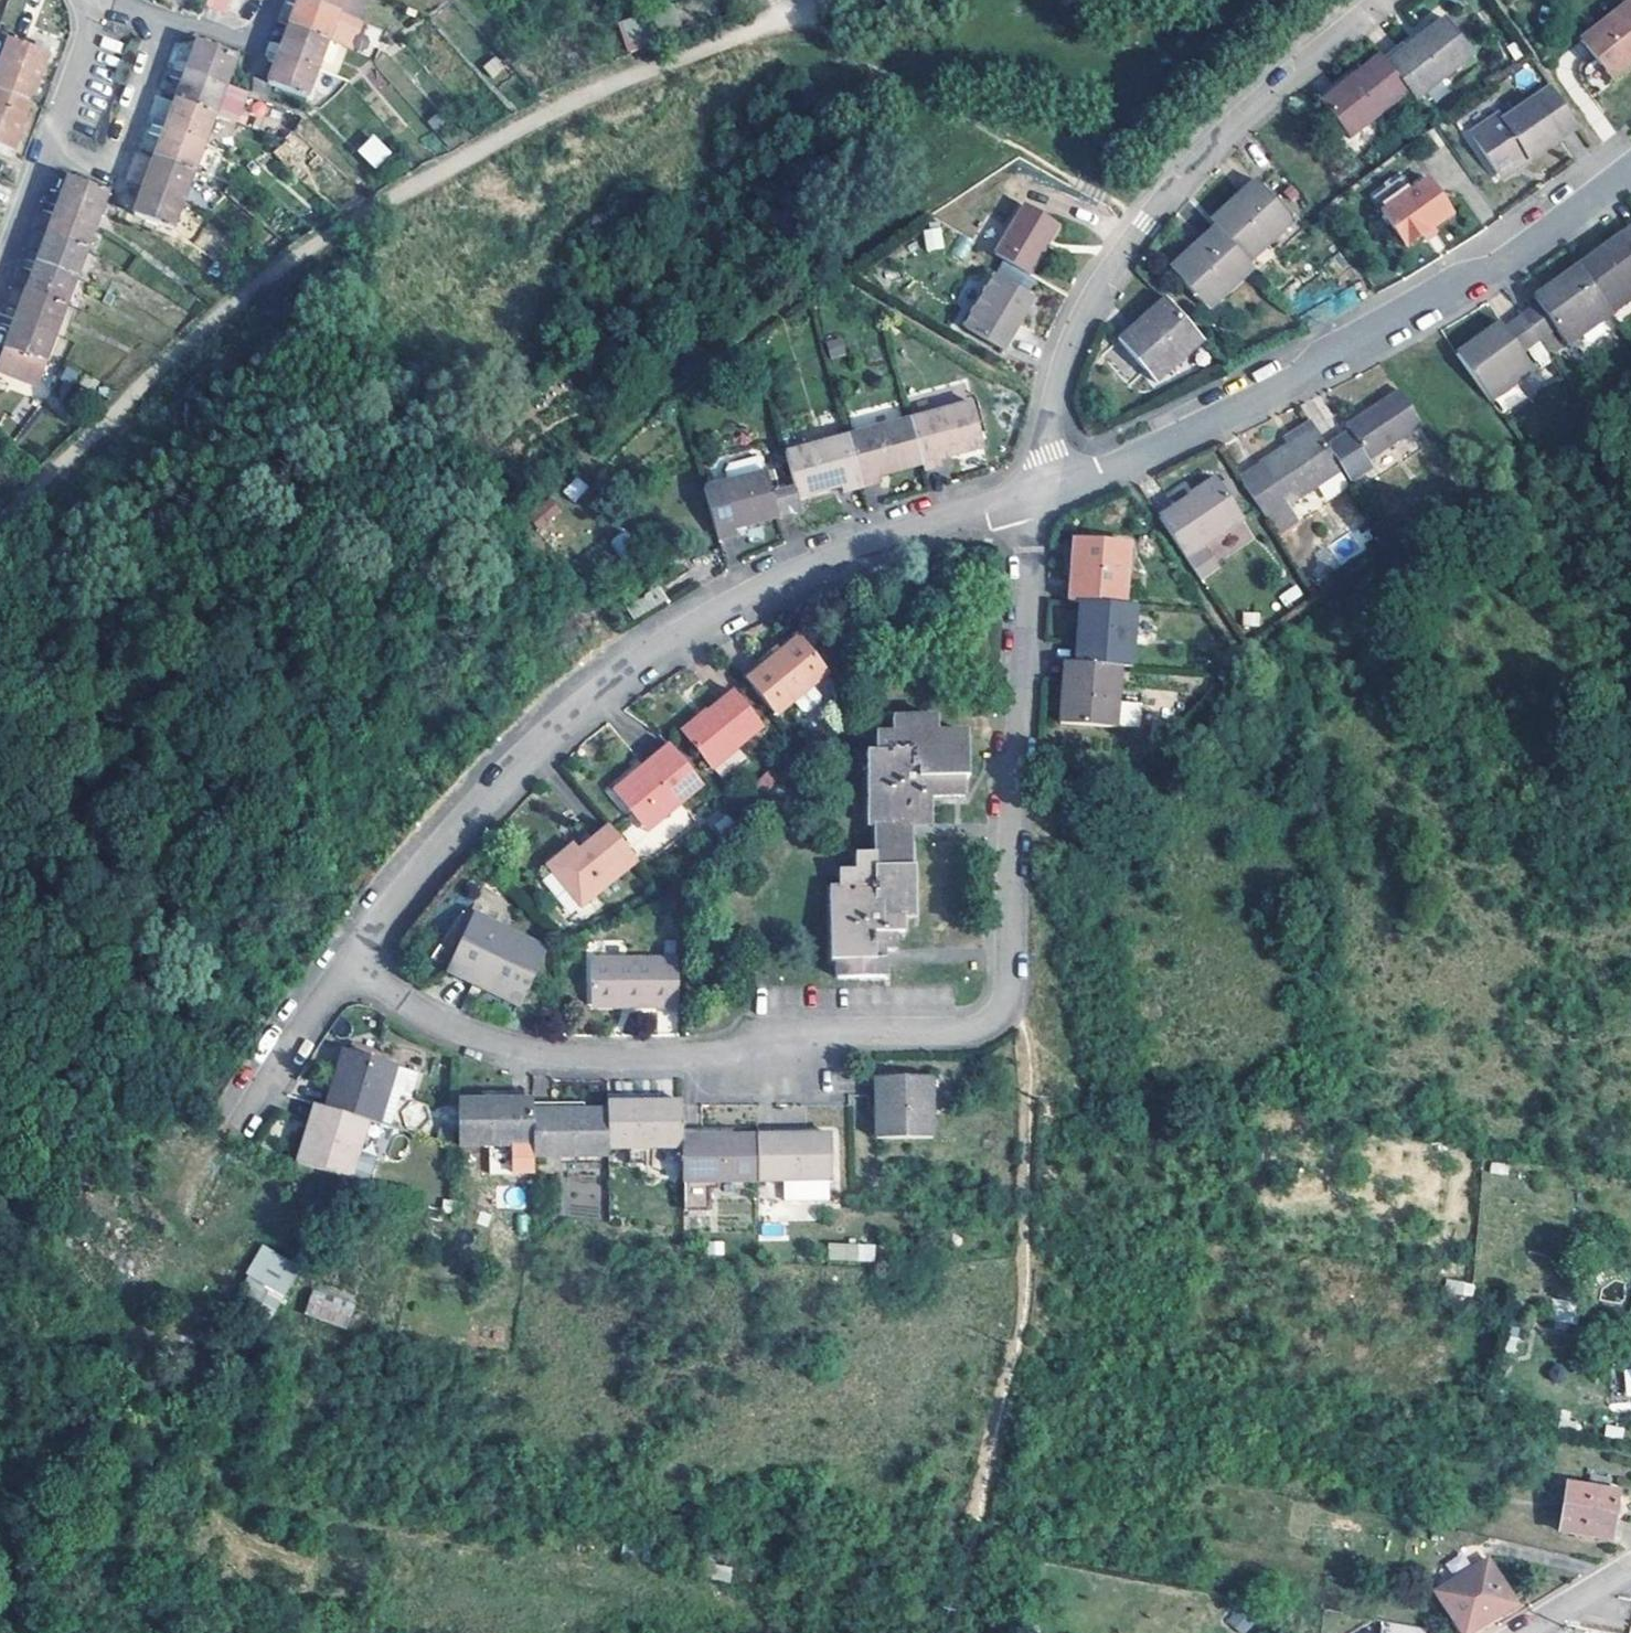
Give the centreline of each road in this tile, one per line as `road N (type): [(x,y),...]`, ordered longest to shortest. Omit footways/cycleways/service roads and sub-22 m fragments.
road 1 (residential): [(355,975),(453,1037),(608,1064),(675,1066),(913,1042),(991,1024),(1010,981),(1036,494)]
road 2 (residential): [(1036,494),(715,620),(659,656),(512,769),(355,975)]
road 3 (residential): [(1630,168),(1387,334),(1299,384),(1036,494)]
road 4 (residential): [(1392,0),(1277,85),(1147,225),(1071,347),(1036,494)]
road 5 (residential): [(0,279),(86,44),(82,0)]
road 6 (residential): [(101,0),(236,41),(262,32),(275,0)]
road 7 (residential): [(355,975),(238,1116)]

